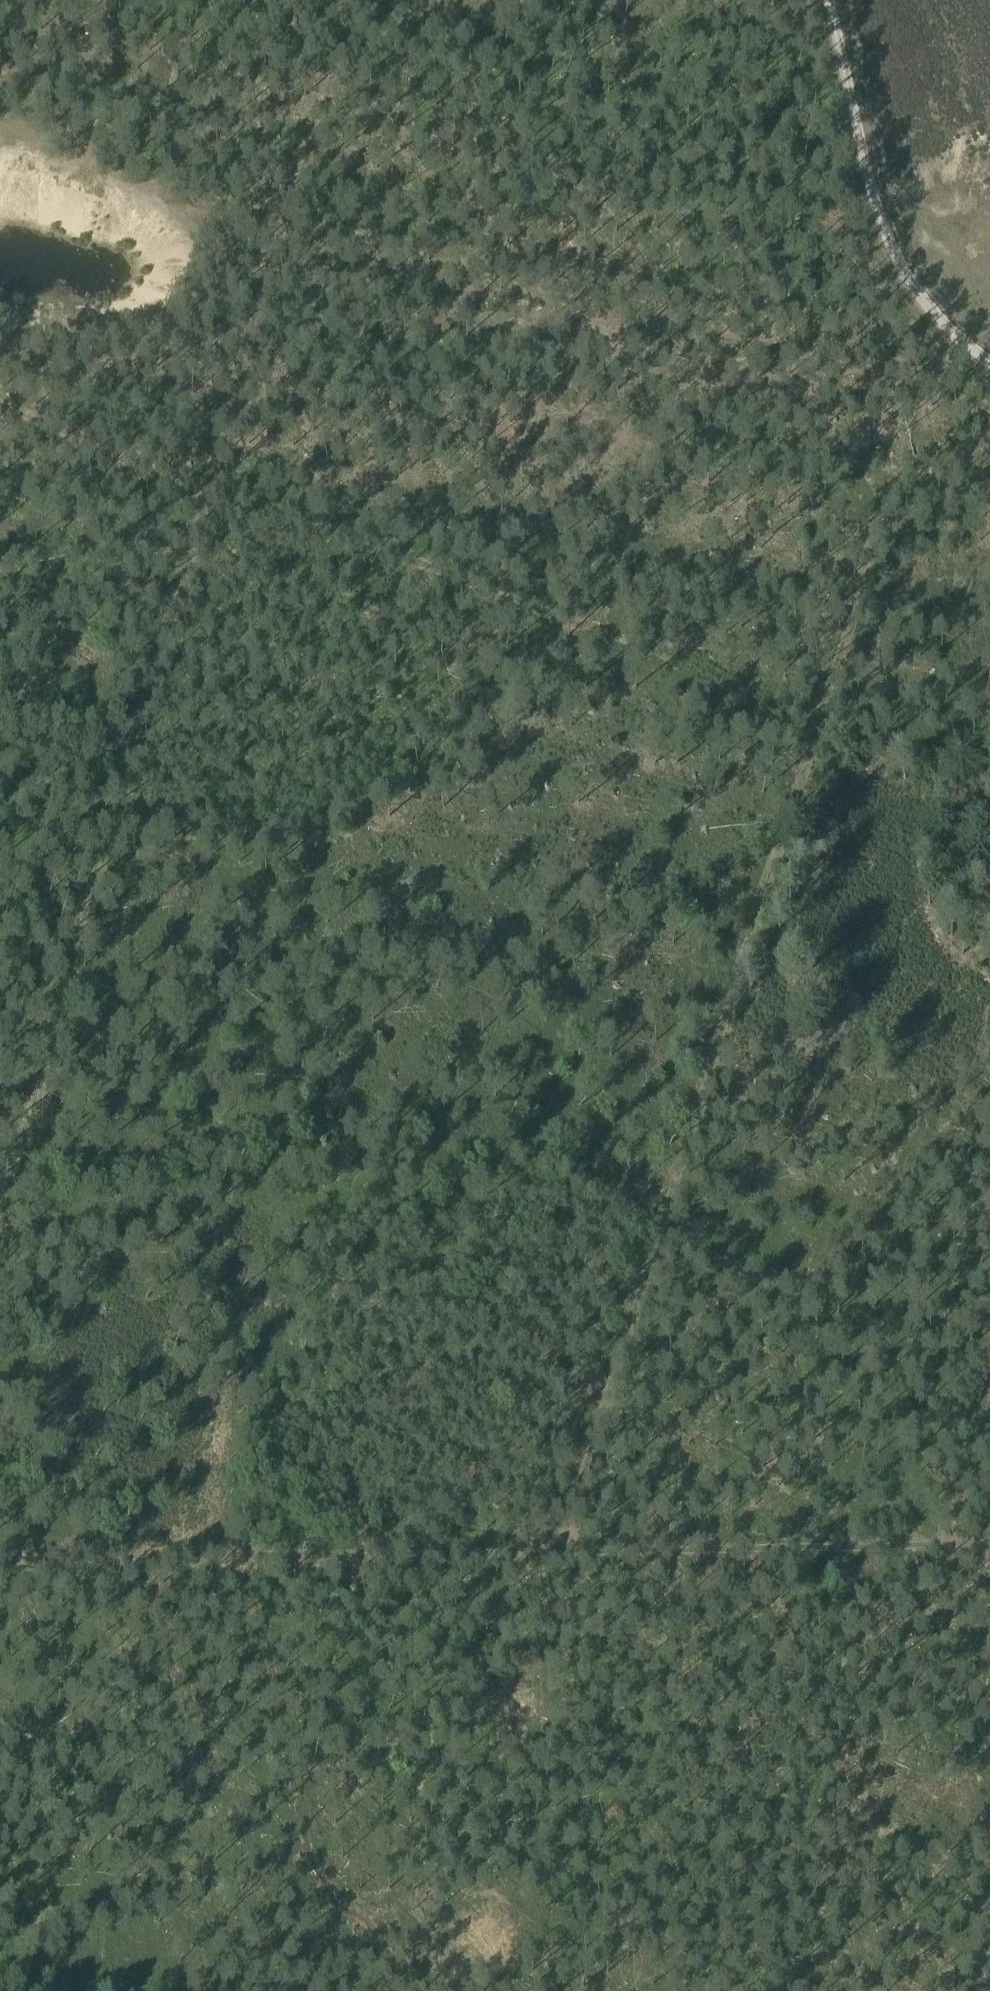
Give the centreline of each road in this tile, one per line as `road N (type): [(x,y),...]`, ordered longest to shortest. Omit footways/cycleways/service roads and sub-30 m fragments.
road 1 (track): [(0,1561),(989,1544)]
road 2 (track): [(826,0),(881,228),(910,286),(989,360)]

